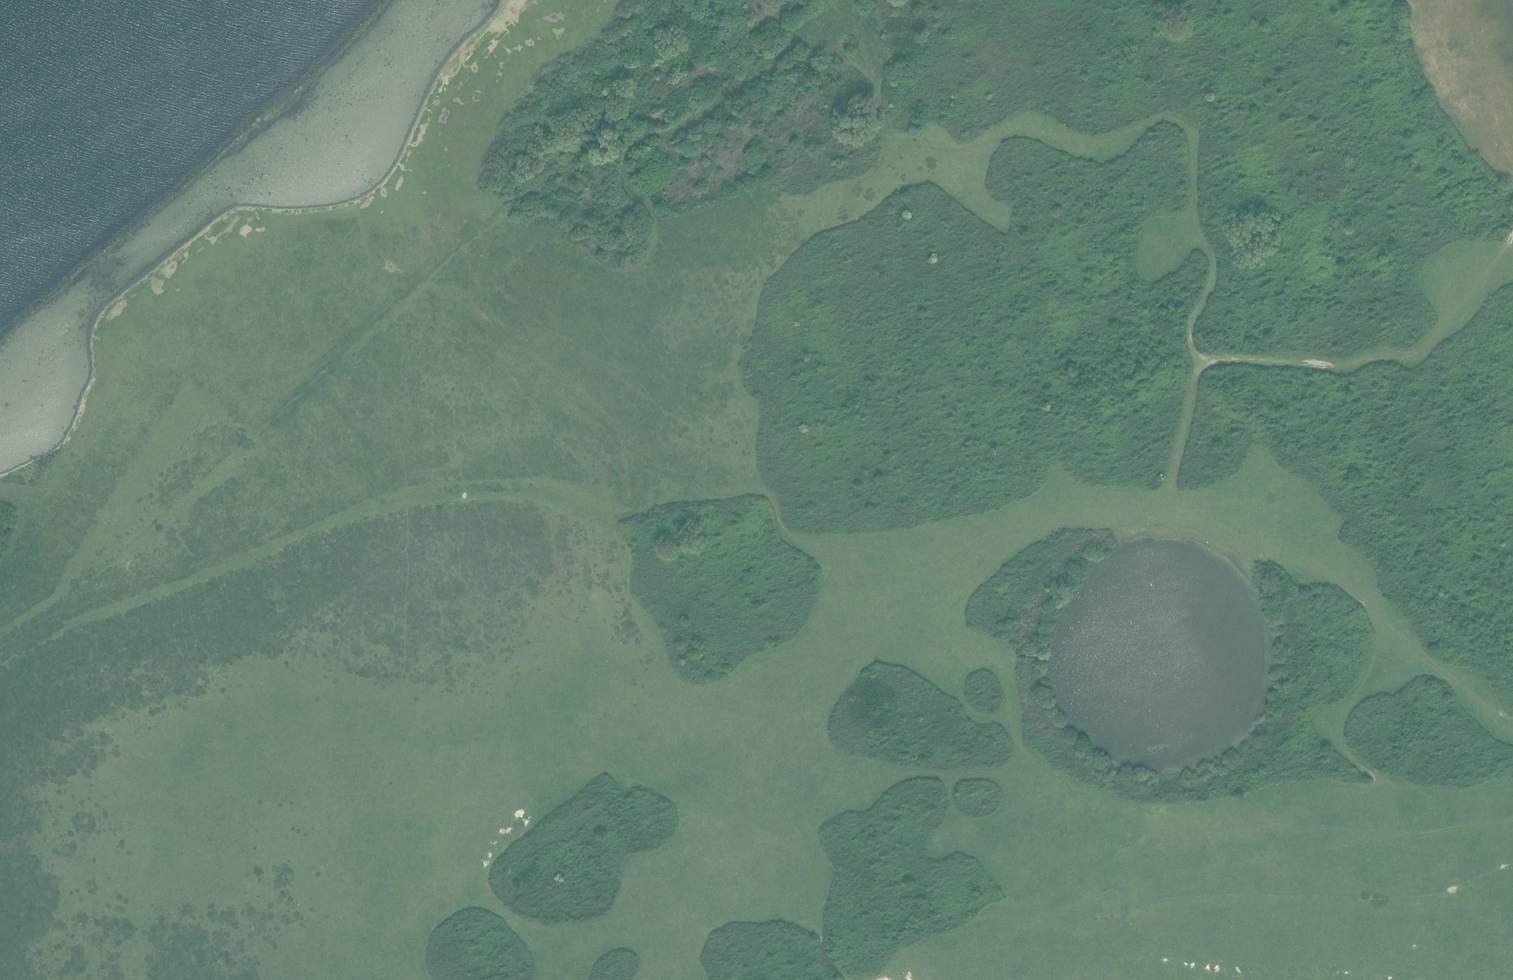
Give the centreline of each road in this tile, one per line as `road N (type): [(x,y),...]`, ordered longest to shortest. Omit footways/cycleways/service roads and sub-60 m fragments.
road 1 (track): [(1512,861),(1170,873),(980,948),(935,979)]

